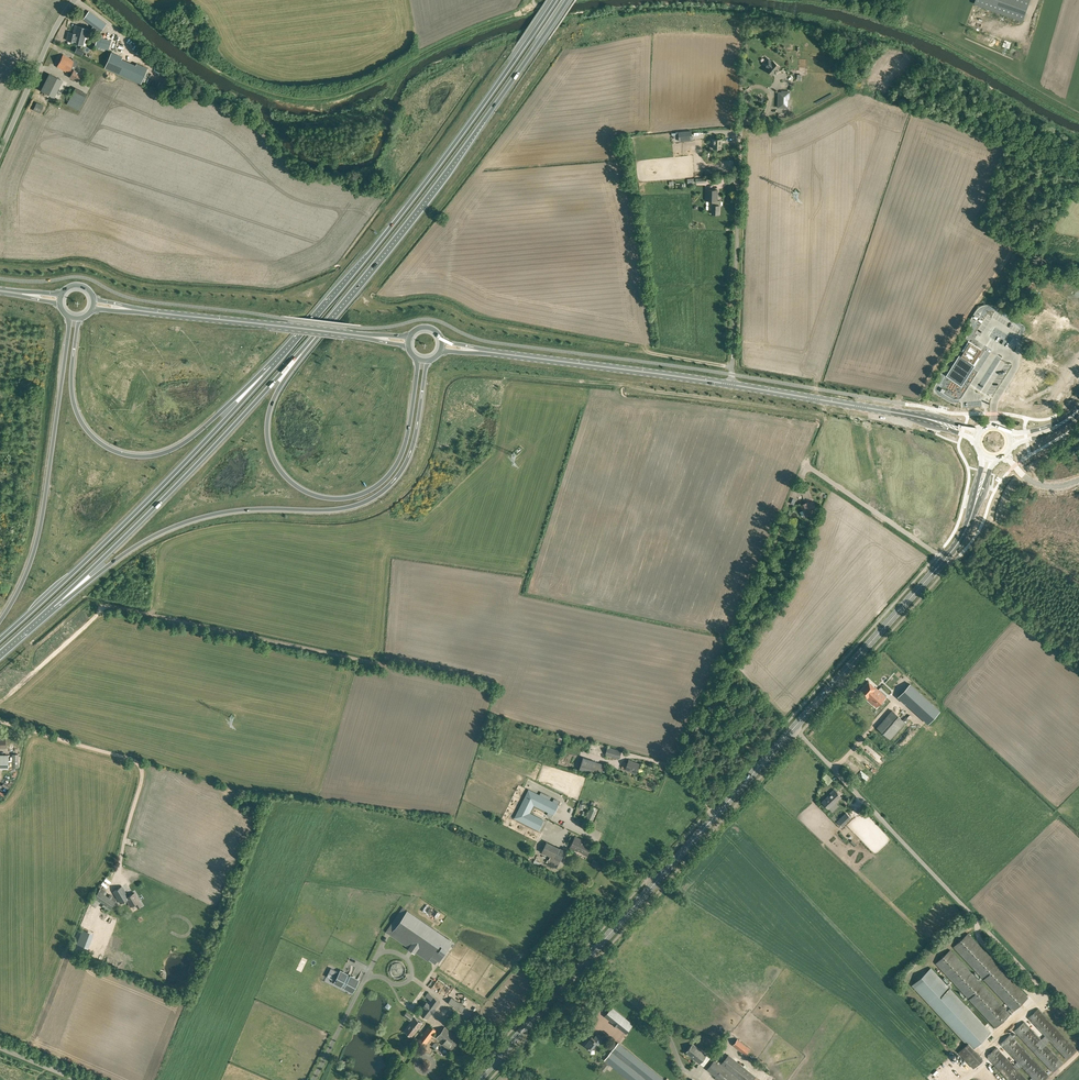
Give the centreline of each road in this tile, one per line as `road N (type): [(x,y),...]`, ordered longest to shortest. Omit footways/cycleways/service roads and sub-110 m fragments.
road 1 (trunk): [(51,609),(174,526),(241,510),(333,510),(380,494),(410,454),(428,359)]
road 2 (secondary): [(478,1079),(796,727)]
road 3 (track): [(128,0),(227,74),(312,99),(360,87),(534,4)]
road 4 (trunk): [(299,336),(139,508),(0,639)]
road 5 (trunk): [(555,0),(399,217),(299,336)]
road 6 (trunk): [(316,334),(412,217),(567,0)]
road 7 (trunk): [(415,356),(408,434),(396,463),(365,492),(322,497),(285,477),(267,430),(278,390),(316,334)]
road 8 (trunk): [(51,609),(316,334)]
road 9 (trunk): [(299,336),(187,441),(132,456),(94,438),(77,414),(71,384),(80,316)]
road 10 (unclassified): [(1047,1000),(796,727)]
road 11 (trunk): [(69,314),(37,539),(0,622)]
road 12 (track): [(789,502),(762,585),(673,767)]
road 13 (track): [(828,0),(936,39),(1078,117)]
road 14 (secondary): [(731,385),(486,351)]
road 15 (unclassified): [(731,385),(741,138)]
road 16 (primary): [(363,334),(136,309)]
road 17 (secondary): [(796,727),(944,560)]
road 18 (secondary): [(945,425),(731,385)]
road 19 (unclassified): [(789,502),(804,465),(944,560)]
road 20 (unclassified): [(0,152),(74,0)]

